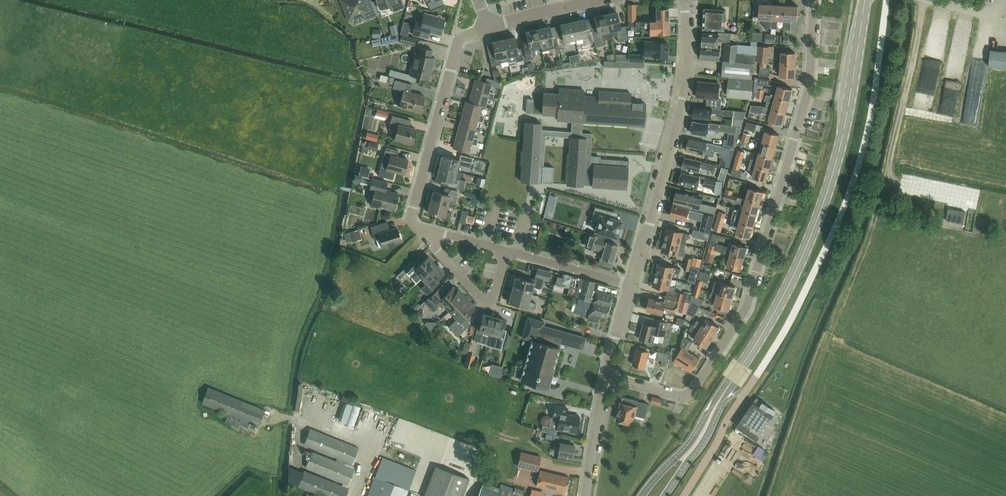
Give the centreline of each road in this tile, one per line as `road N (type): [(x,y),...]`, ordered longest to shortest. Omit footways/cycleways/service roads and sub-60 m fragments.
road 1 (residential): [(605,379),(689,395),(746,307),(807,92),(813,0)]
road 2 (secondary): [(716,406),(783,297),(821,207),(865,0)]
road 3 (residential): [(630,287),(680,101),(684,0)]
road 4 (residential): [(425,231),(411,222),(458,39),(489,27)]
road 5 (track): [(922,0),(887,169),(892,183),(906,186)]
road 6 (residential): [(506,253),(492,304),(425,231)]
road 7 (residential): [(630,287),(506,253)]

